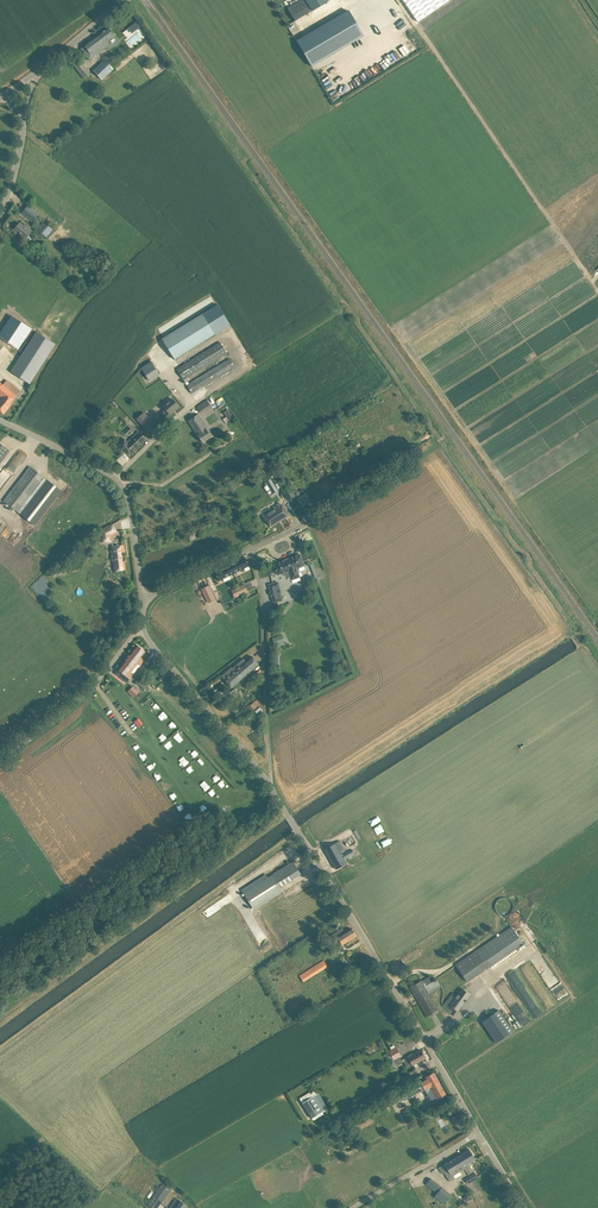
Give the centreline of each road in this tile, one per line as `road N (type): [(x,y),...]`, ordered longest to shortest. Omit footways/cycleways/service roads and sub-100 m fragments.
road 1 (unclassified): [(480,1133),(271,788)]
road 2 (track): [(0,1049),(300,830)]
road 3 (track): [(0,1021),(289,812)]
road 4 (unclassified): [(142,602),(121,477),(0,417)]
road 5 (unclassified): [(271,788),(263,594),(249,549)]
road 6 (unclassified): [(249,549),(302,526),(436,442)]
road 7 (unclassified): [(271,788),(140,626)]
road 8 (unclassified): [(462,425),(516,382),(597,278)]
road 9 (unclassified): [(0,756),(63,711),(140,626)]
road 10 (unclassified): [(352,1207),(480,1133)]
road 11 (unclassified): [(32,76),(126,0)]

